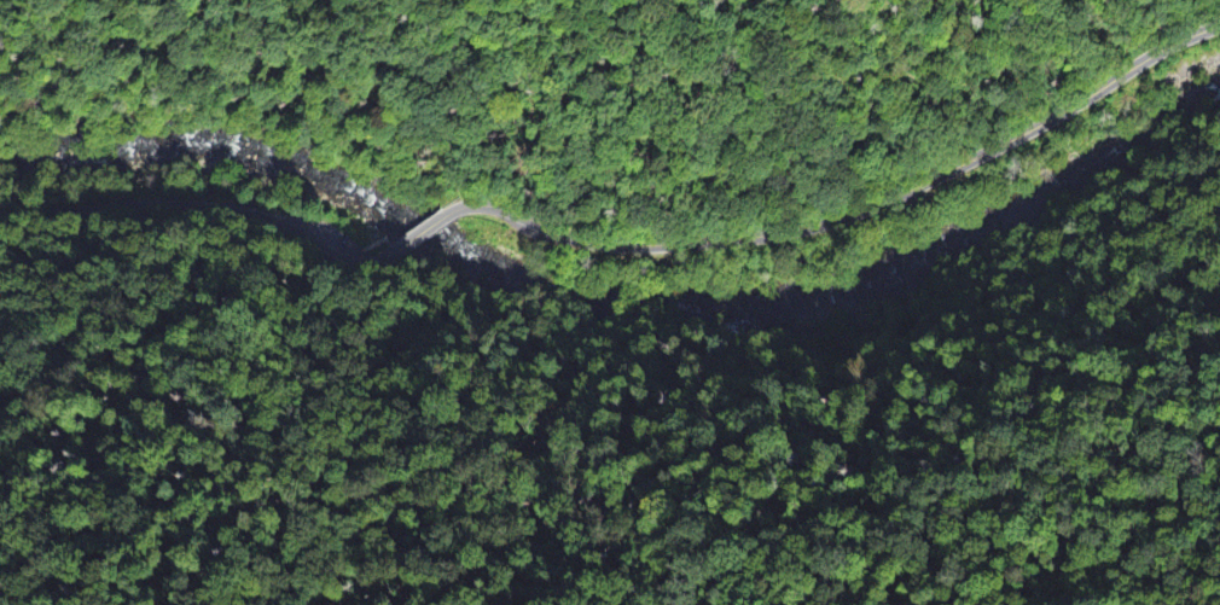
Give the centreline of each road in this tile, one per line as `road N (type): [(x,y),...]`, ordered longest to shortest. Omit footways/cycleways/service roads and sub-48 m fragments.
road 1 (tertiary): [(448,214),(490,206),(570,237),(623,246),(788,233),(900,196),(1001,147),(1149,57),(1219,25)]
road 2 (tertiary): [(0,224),(209,208),(283,227),(350,266),(383,262)]

